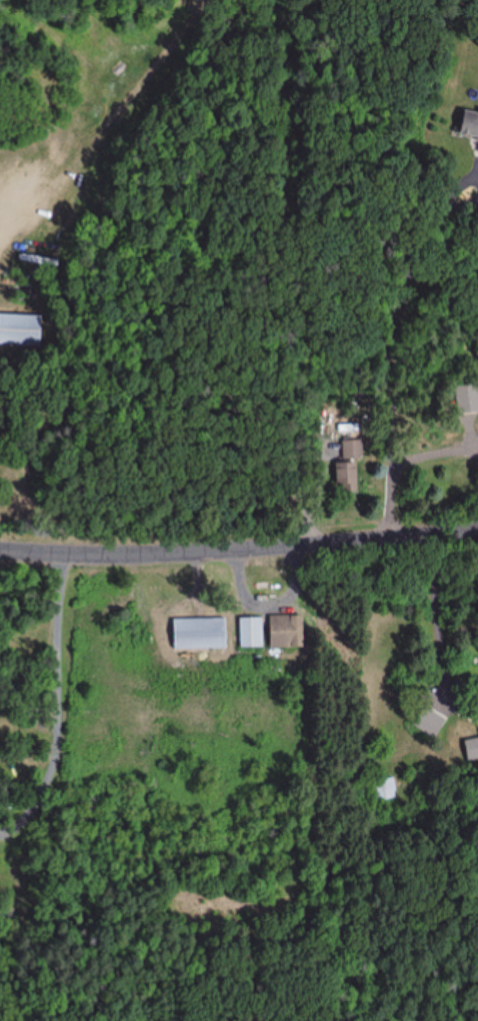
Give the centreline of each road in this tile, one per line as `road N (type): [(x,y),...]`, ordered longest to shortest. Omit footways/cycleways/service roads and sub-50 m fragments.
road 1 (residential): [(0,545),(211,545),(477,522)]

